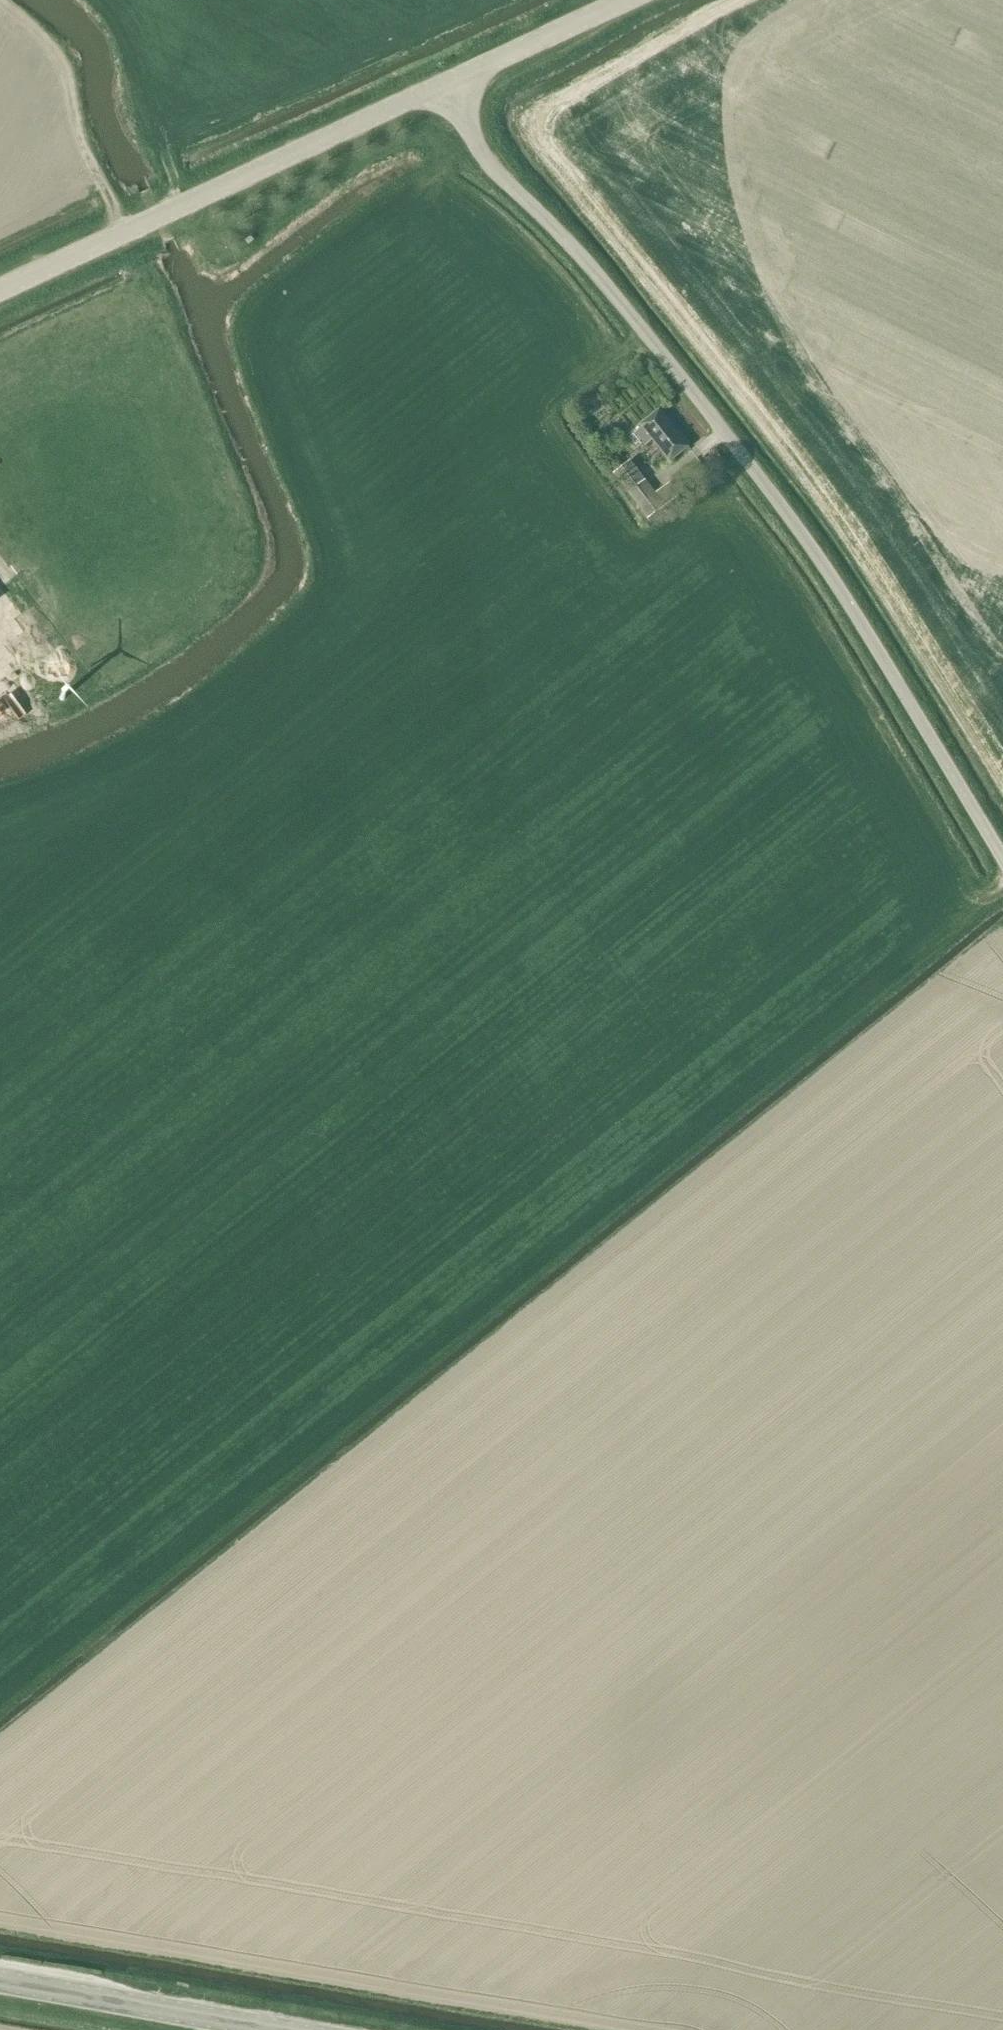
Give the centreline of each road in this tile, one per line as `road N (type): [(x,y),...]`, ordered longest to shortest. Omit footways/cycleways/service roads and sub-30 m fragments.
road 1 (unclassified): [(1002,854),(842,590),(574,249),(486,164),(450,81)]
road 2 (tertiary): [(0,290),(450,81)]
road 3 (primary): [(258,2029),(0,1984)]
road 4 (tertiary): [(450,81),(627,0)]

